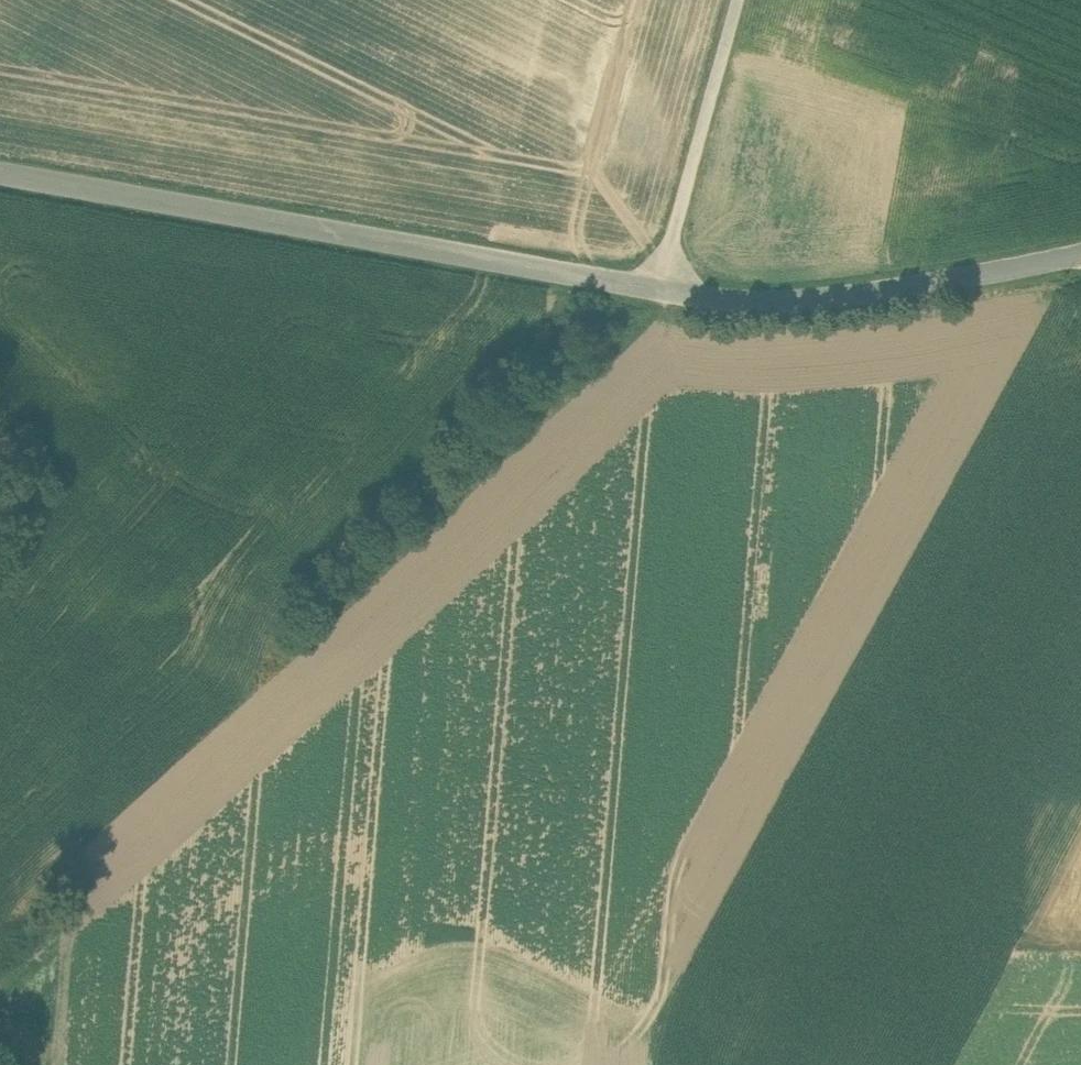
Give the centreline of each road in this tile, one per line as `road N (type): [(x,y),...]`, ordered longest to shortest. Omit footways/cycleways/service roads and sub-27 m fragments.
road 1 (tertiary): [(1080,252),(920,285),(742,301),(0,174)]
road 2 (track): [(665,290),(737,0)]

